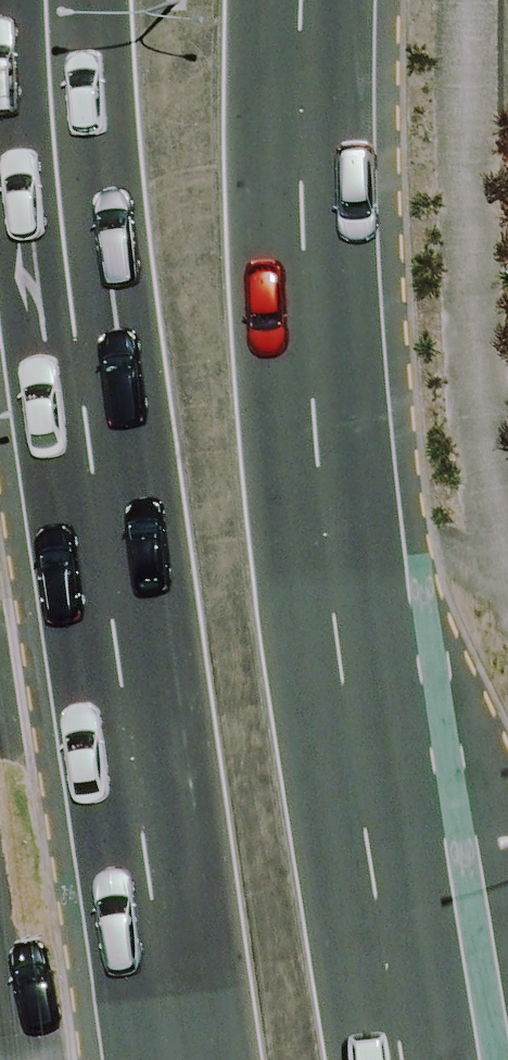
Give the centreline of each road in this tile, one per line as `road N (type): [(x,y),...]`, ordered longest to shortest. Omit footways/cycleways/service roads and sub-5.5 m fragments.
road 1 (primary): [(182,1059),(73,314),(52,0)]
road 2 (primary): [(302,0),(299,167),(316,400),(365,816),(412,1059)]

